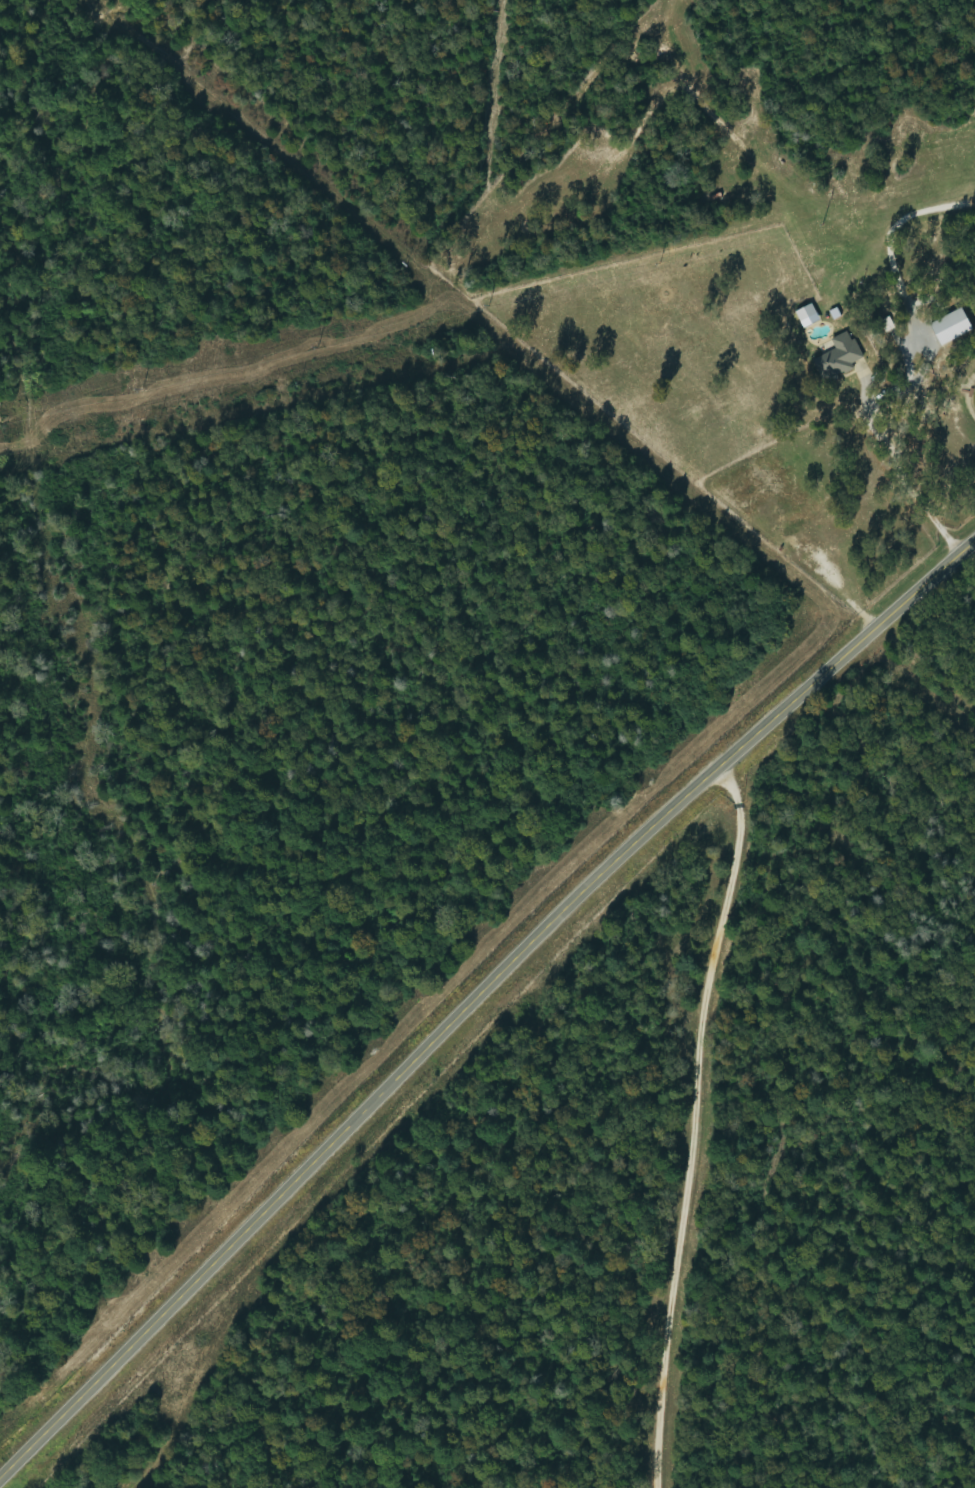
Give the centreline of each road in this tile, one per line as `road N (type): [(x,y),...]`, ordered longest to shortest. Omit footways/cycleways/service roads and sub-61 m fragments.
road 1 (secondary): [(0,1476),(599,874),(974,540)]
road 2 (residential): [(673,1487),(676,1387),(736,790),(714,766)]

